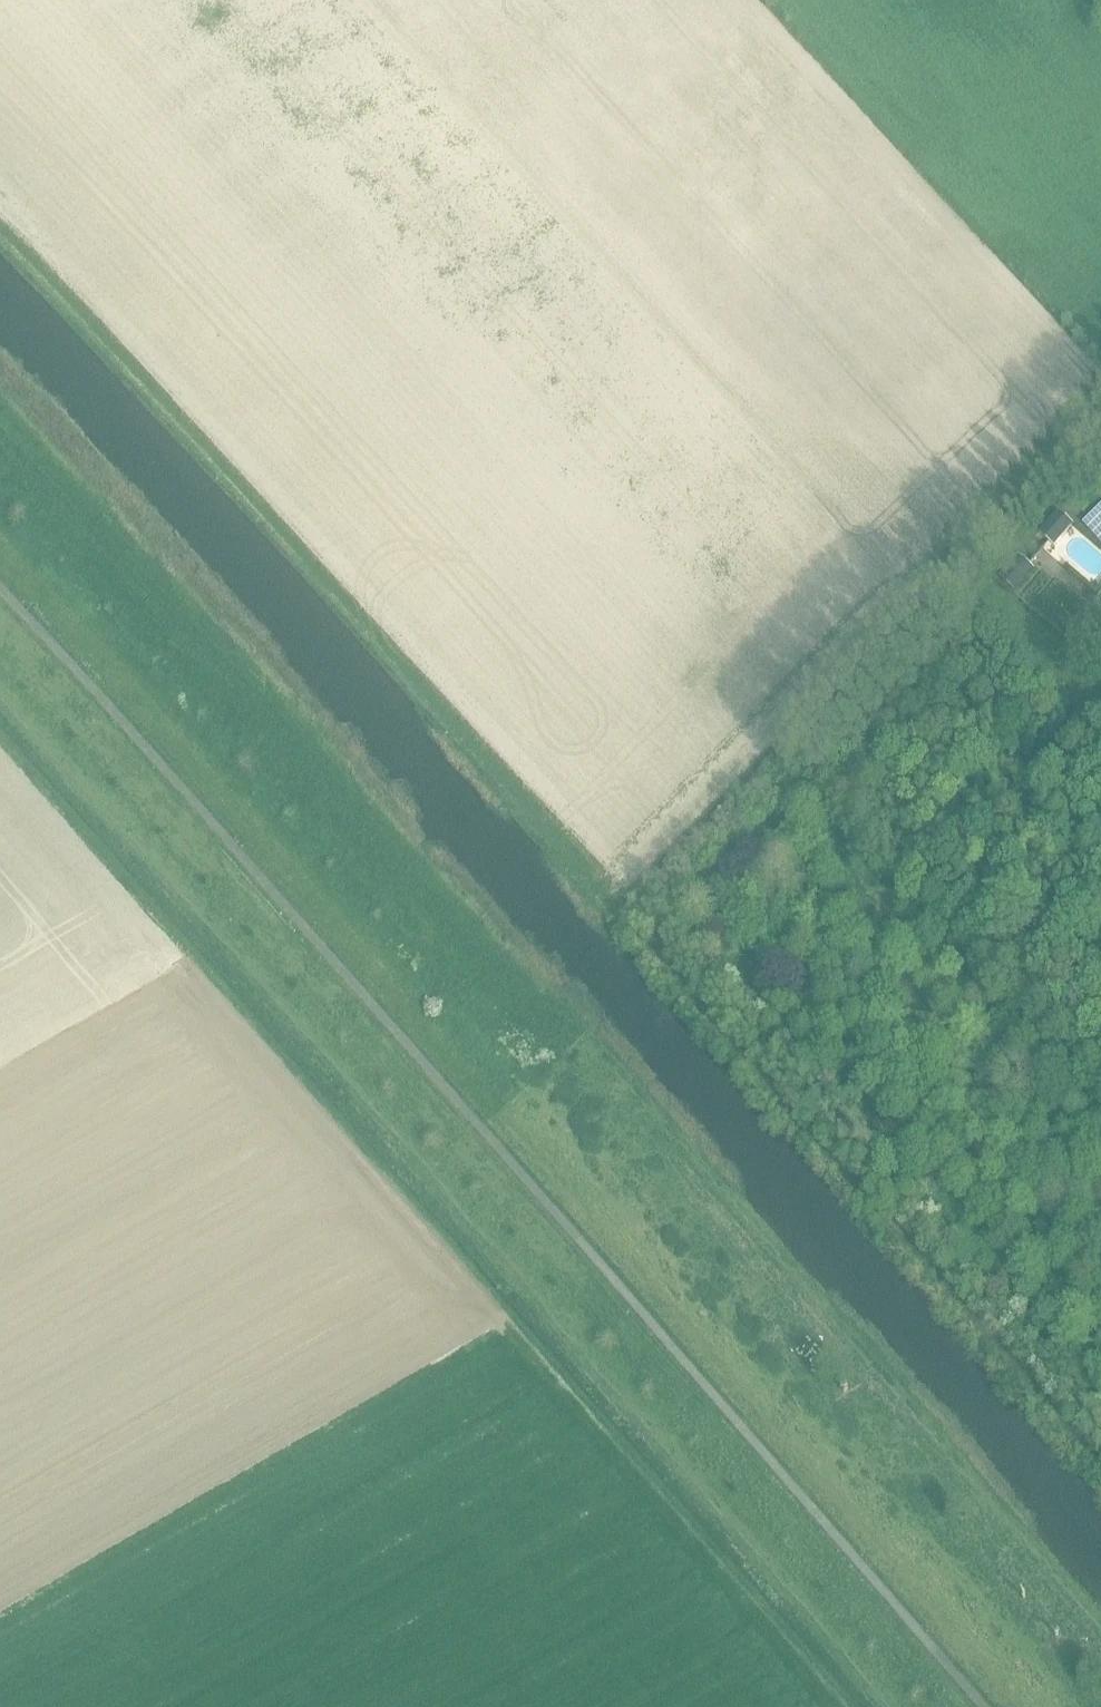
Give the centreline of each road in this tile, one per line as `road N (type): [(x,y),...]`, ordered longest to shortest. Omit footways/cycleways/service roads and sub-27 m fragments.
road 1 (unclassified): [(989,1706),(556,1212),(0,595)]

